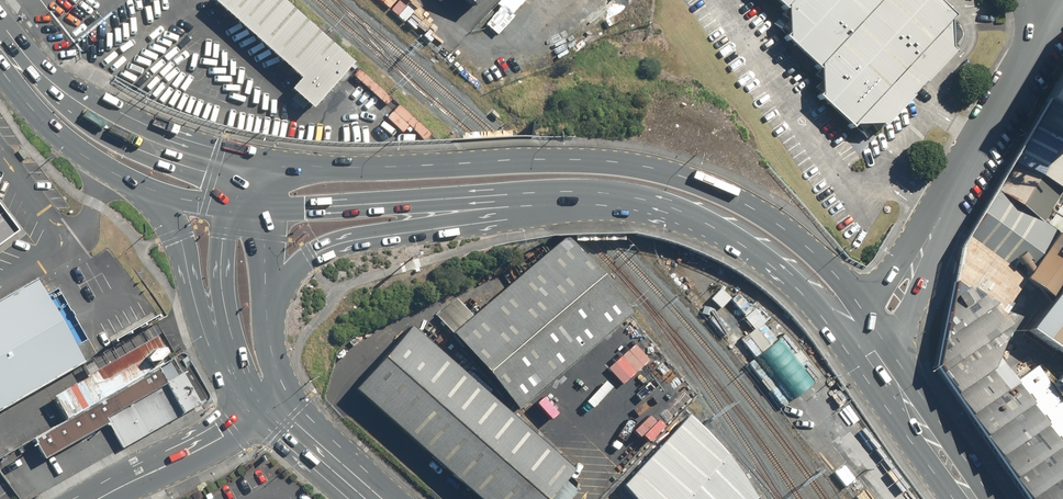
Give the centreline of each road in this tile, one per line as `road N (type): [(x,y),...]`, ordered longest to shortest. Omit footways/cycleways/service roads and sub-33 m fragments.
road 1 (primary): [(267,168),(561,160),(652,168),(741,202),(806,246),(832,275),(862,333)]
road 2 (primary): [(862,333),(755,252),(655,208),(578,198),(456,203)]
road 3 (unclassified): [(872,350),(1055,15)]
road 4 (primary): [(4,51),(119,125),(234,165)]
road 5 (primary): [(456,203),(394,232),(314,253),(268,306)]
road 6 (primary): [(456,203),(261,207)]
road 7 (primary): [(137,184),(54,134),(31,109),(4,51)]
road 8 (primary): [(224,350),(196,302),(181,239),(137,184)]
road 9 (secondary): [(258,411),(100,498)]
road 10 (primary): [(872,350),(975,498)]
road 11 (secondary): [(287,389),(402,498)]
road 12 (secondary): [(224,350),(227,207)]
road 13 (secondary): [(361,498),(258,411)]

